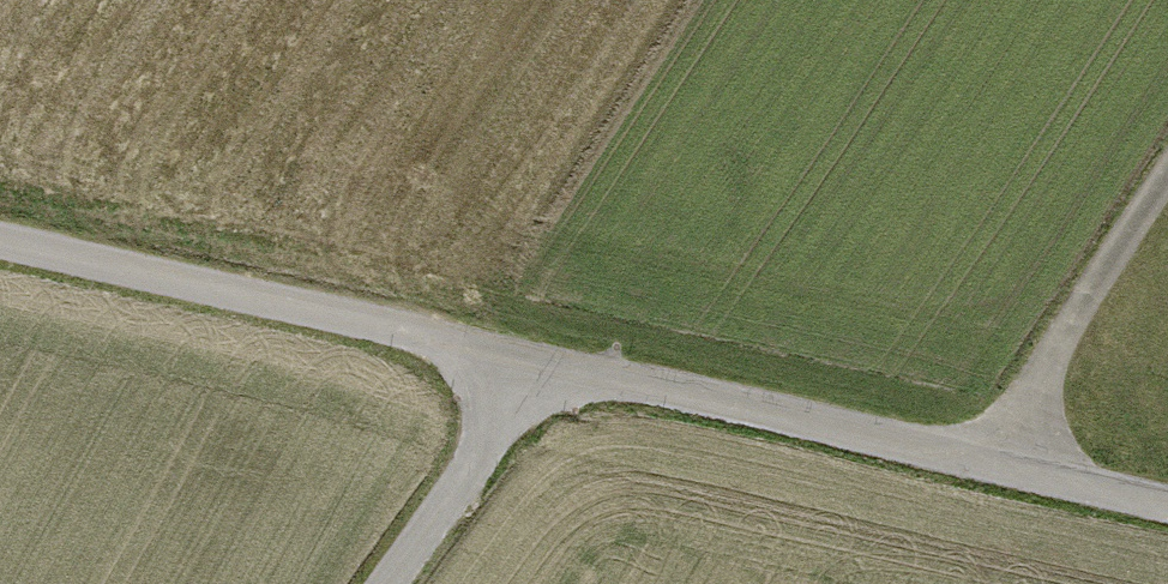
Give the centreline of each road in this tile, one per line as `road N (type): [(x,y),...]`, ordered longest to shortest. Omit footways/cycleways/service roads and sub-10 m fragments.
road 1 (track): [(549,365),(1167,503)]
road 2 (track): [(0,244),(549,365)]
road 3 (track): [(999,465),(1073,321),(1167,179)]
road 4 (track): [(390,583),(549,365)]

